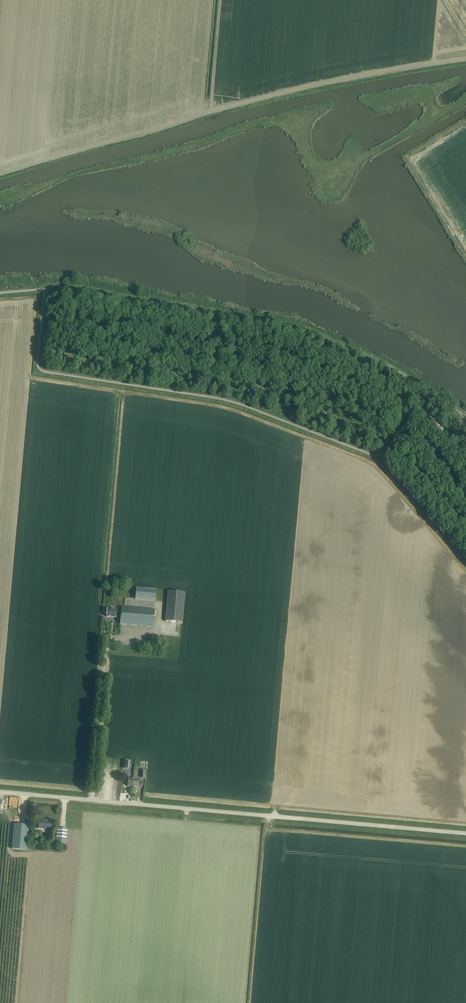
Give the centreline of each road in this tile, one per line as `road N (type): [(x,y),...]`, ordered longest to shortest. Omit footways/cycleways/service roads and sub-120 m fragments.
road 1 (unclassified): [(465,834),(0,792)]

